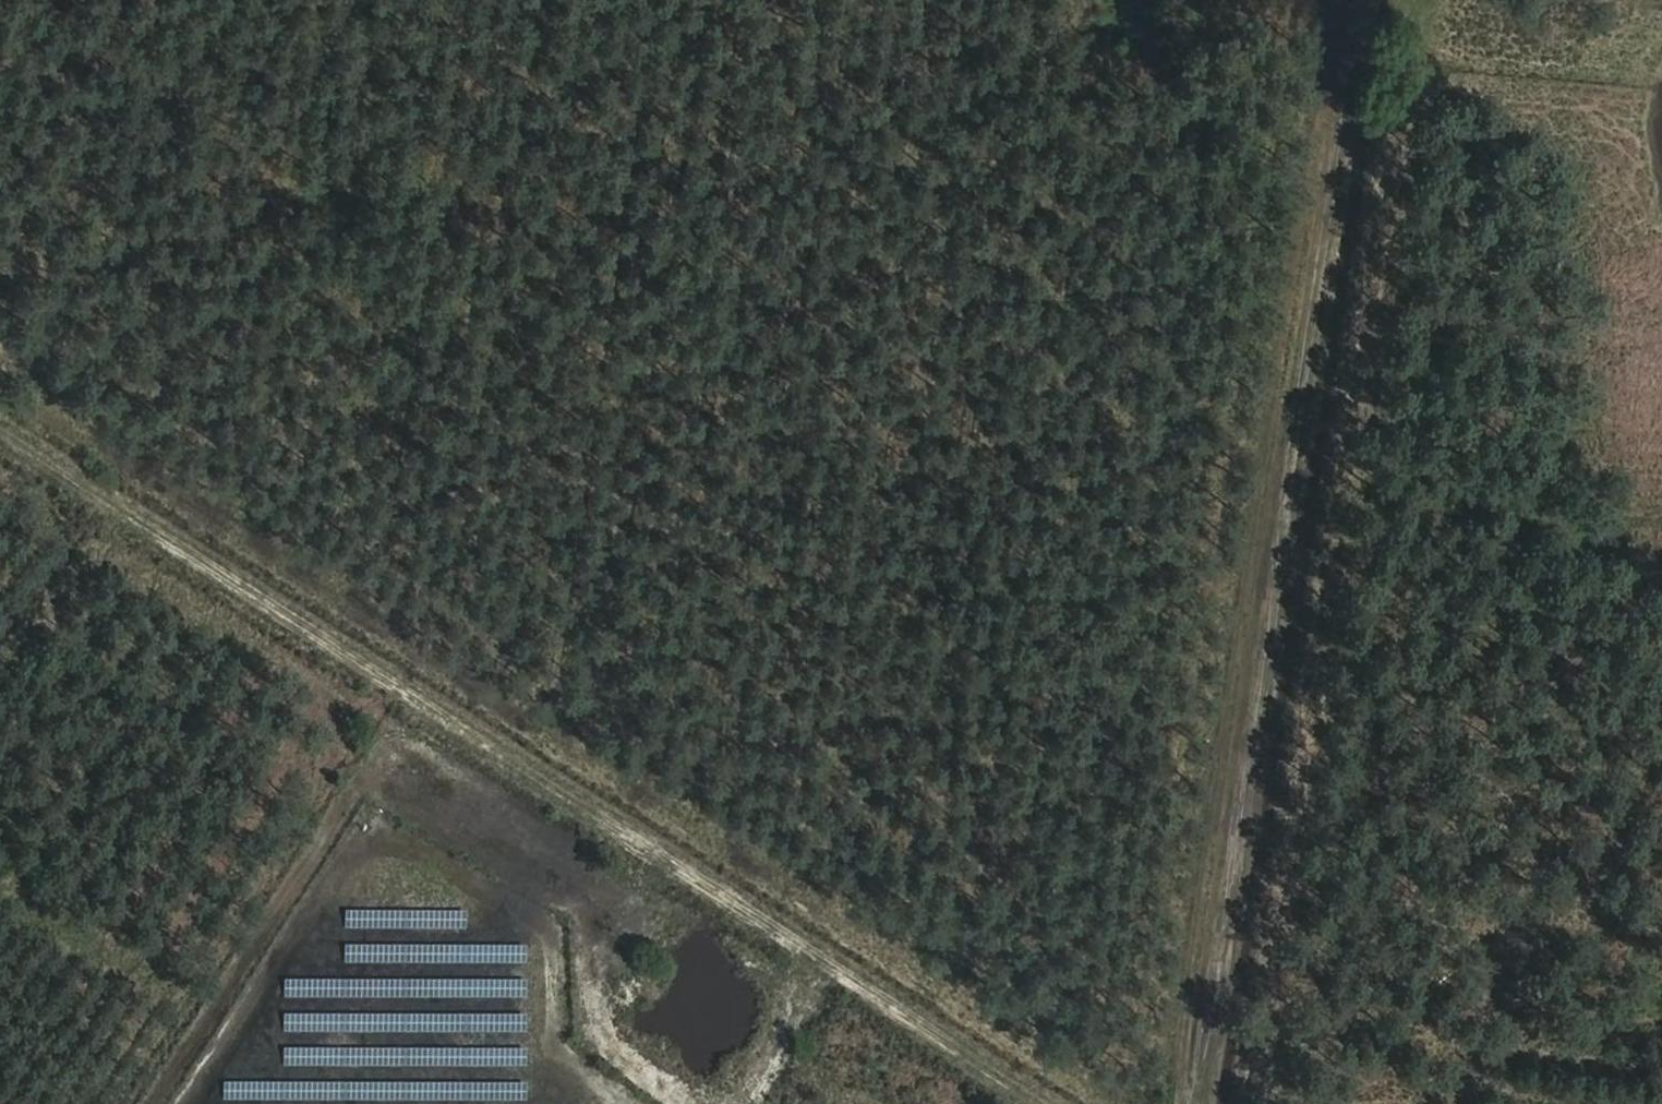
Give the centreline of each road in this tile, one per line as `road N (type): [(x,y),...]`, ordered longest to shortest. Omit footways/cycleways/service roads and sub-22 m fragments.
road 1 (track): [(0,370),(392,647),(1078,1103)]
road 2 (track): [(1200,1103),(1353,0)]

